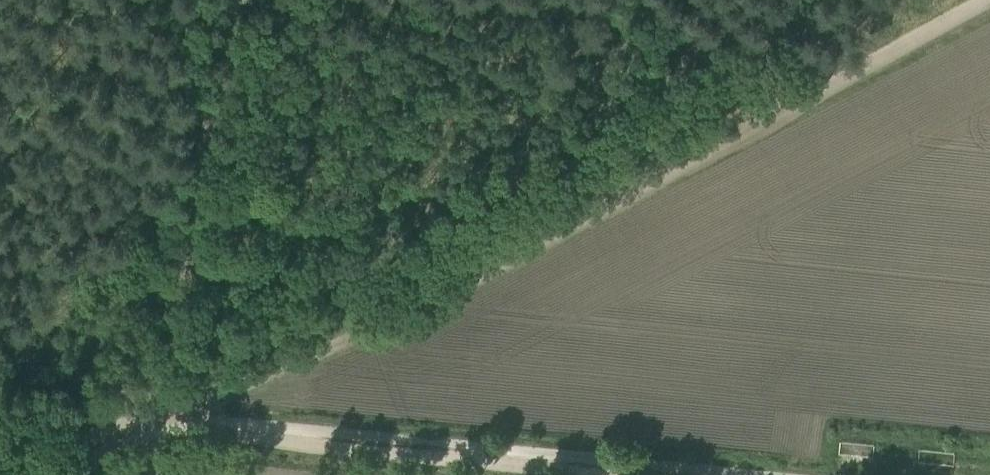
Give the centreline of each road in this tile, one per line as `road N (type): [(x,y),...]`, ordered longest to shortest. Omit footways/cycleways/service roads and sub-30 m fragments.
road 1 (track): [(970,0),(157,429)]
road 2 (track): [(157,429),(248,0)]
road 3 (track): [(157,429),(565,474)]
road 4 (track): [(34,474),(105,438),(157,429)]

